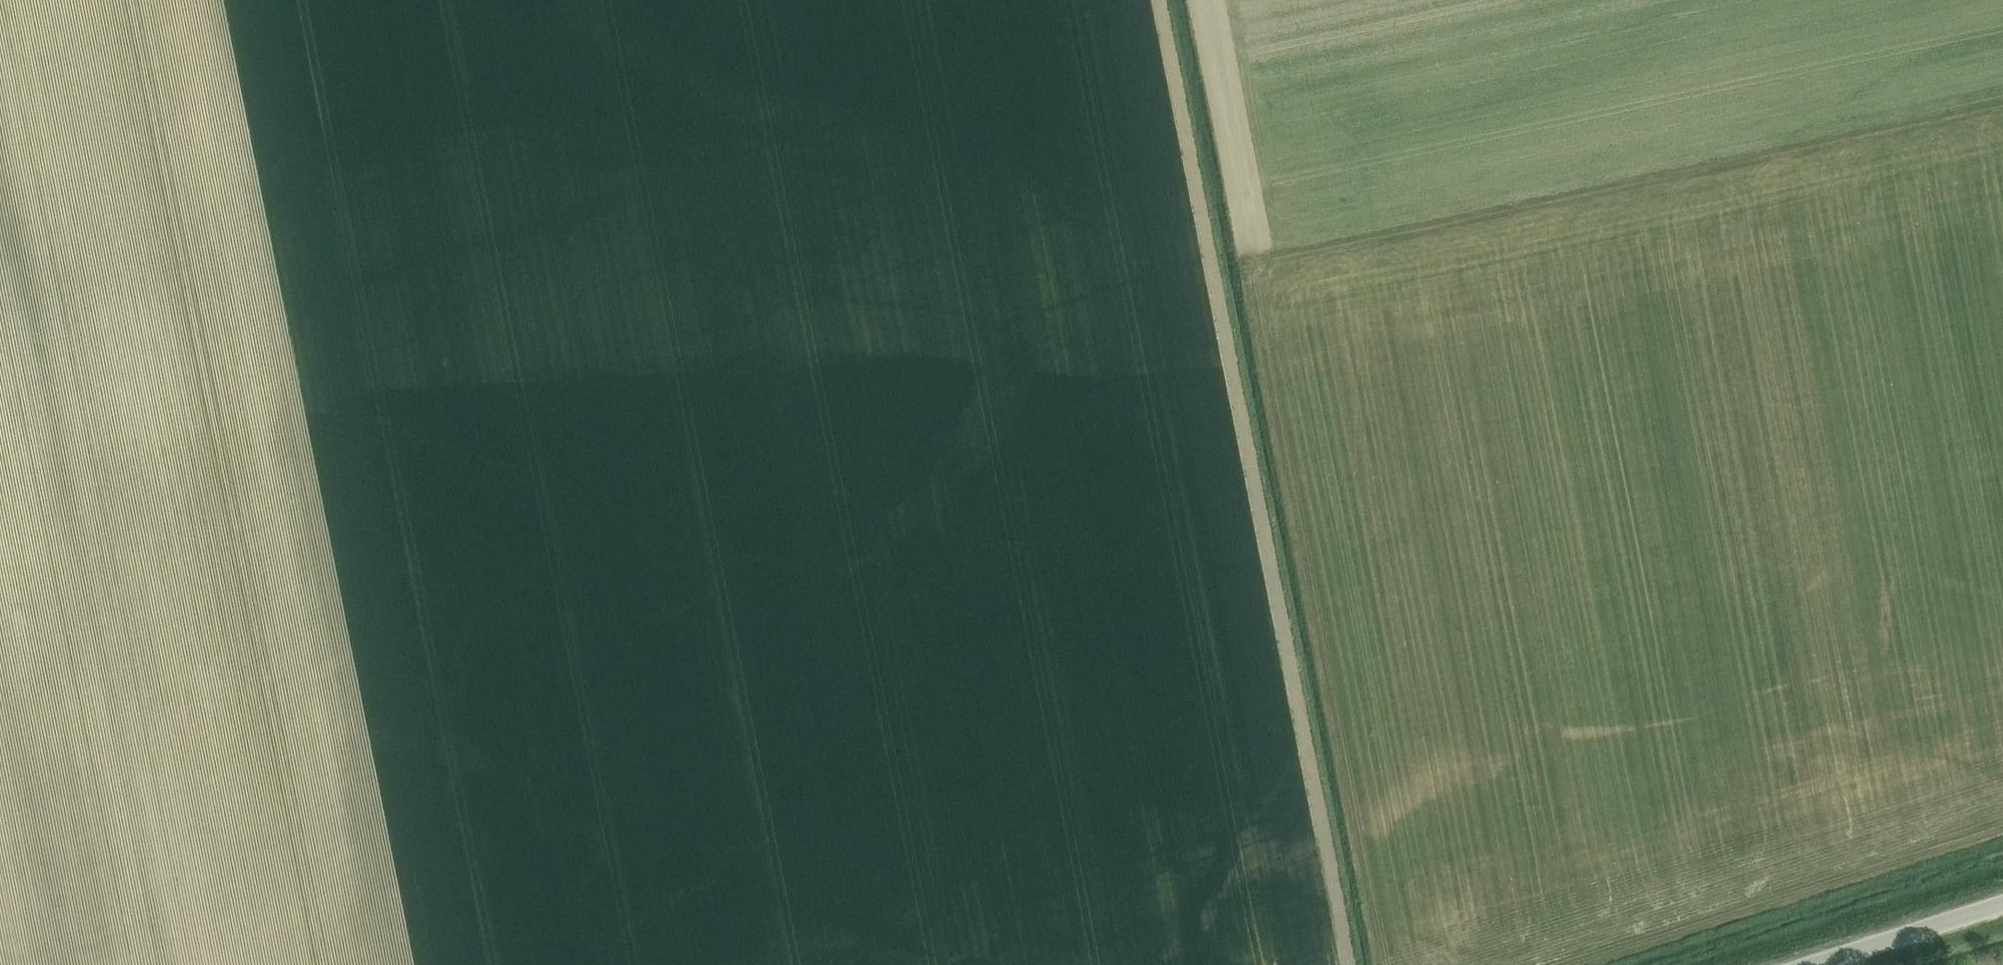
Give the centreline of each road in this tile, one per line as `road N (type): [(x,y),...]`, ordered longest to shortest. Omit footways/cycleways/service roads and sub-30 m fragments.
road 1 (unclassified): [(1802,964),(2002,902)]

